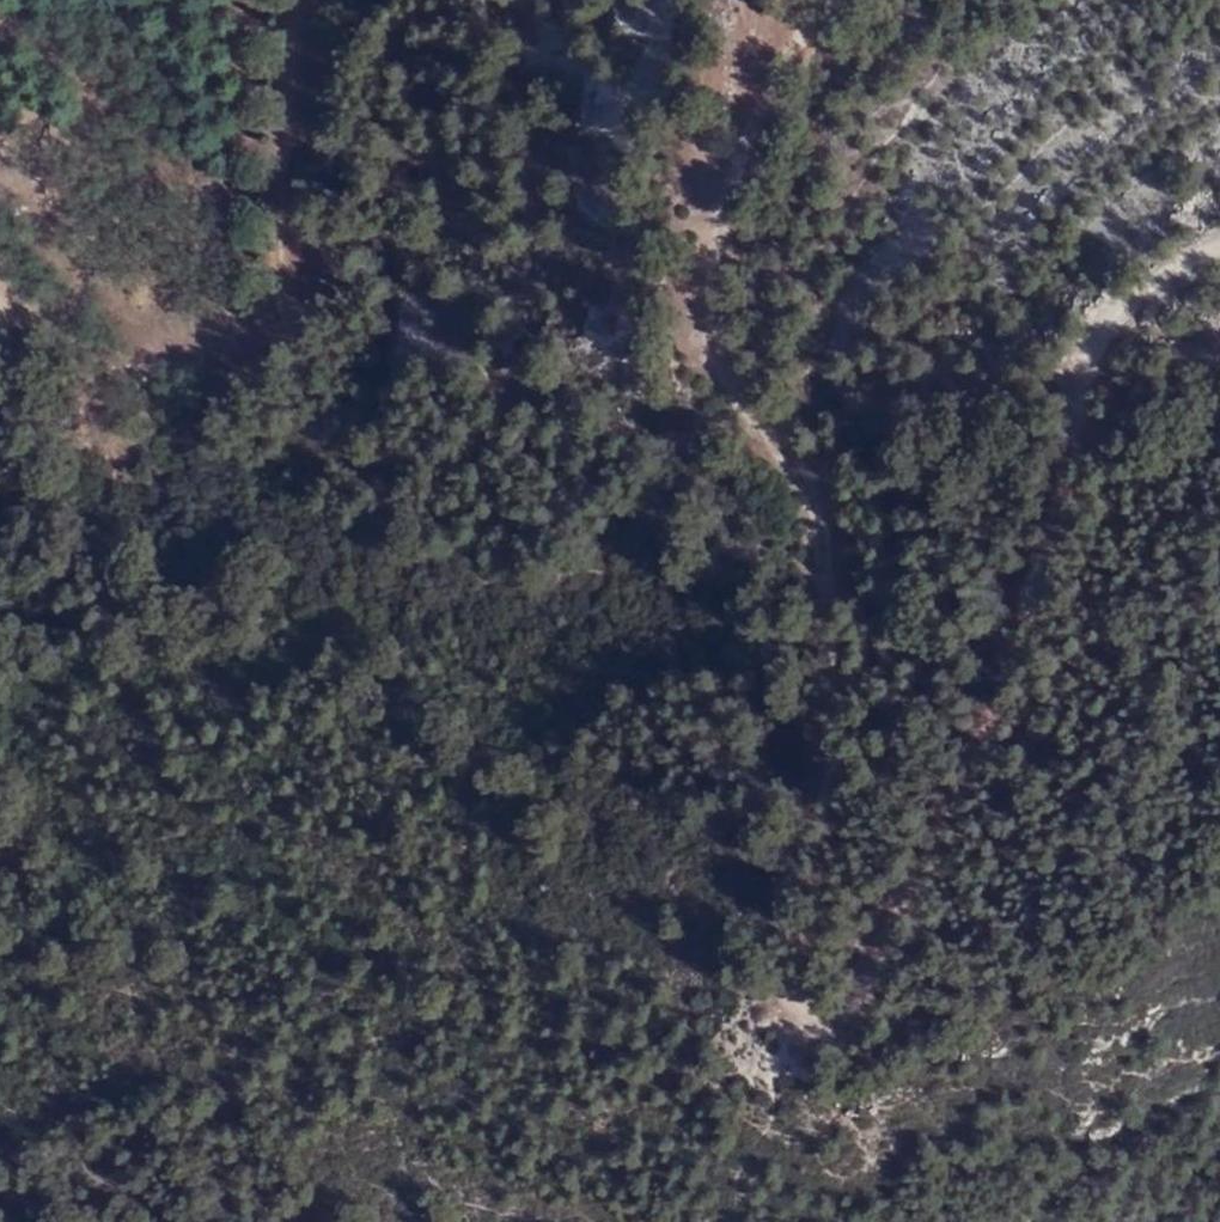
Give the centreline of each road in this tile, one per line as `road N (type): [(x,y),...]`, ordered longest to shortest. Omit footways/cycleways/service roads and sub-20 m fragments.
road 1 (track): [(826,0),(768,81),(720,295),(731,367),(806,484),(823,535),(825,725),(784,933),(791,984),(834,1032),(1003,711),(1068,508),(1103,335),(1219,257)]

